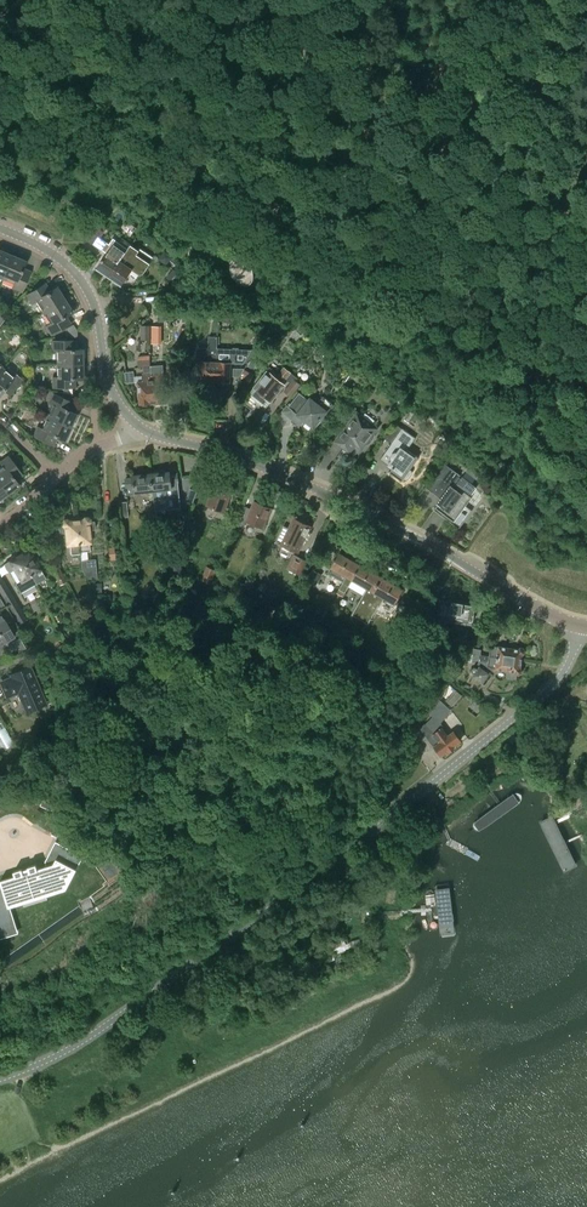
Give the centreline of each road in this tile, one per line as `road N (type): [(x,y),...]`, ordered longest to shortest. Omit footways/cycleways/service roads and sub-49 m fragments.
road 1 (unclassified): [(0,1079),(79,1043),(325,868),(543,694),(568,663),(579,626)]
road 2 (tertiary): [(579,626),(325,492),(136,425)]
road 3 (tertiary): [(136,425),(112,392),(97,314),(80,279),(47,250),(0,229)]

